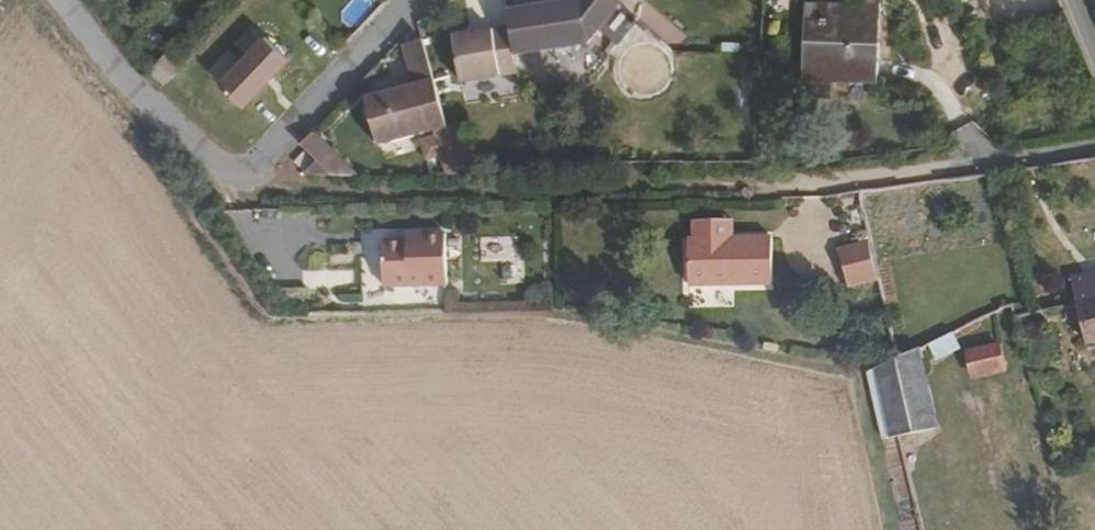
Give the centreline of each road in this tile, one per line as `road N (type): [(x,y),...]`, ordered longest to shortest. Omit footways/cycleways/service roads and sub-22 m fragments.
road 1 (residential): [(777,190),(1094,150)]
road 2 (unclassified): [(53,0),(156,122),(242,185)]
road 3 (residential): [(242,185),(416,0)]

